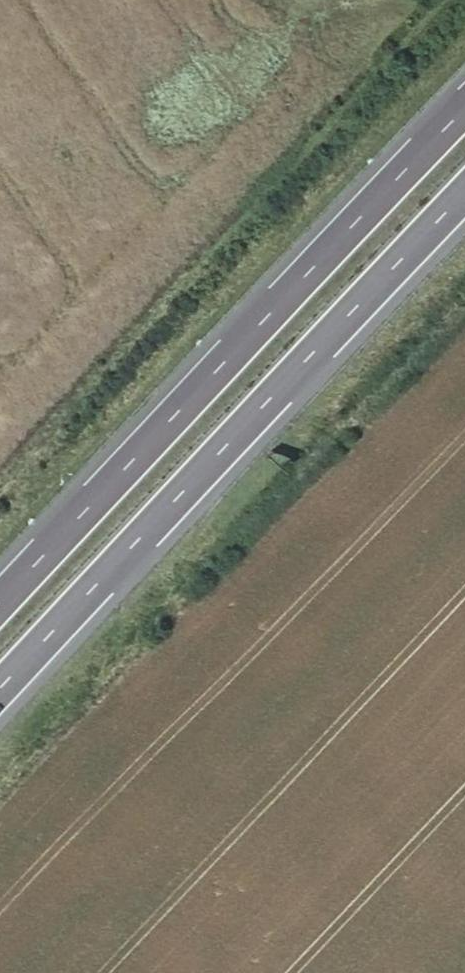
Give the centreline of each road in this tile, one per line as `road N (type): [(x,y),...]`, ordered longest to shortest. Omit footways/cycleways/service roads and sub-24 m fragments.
road 1 (motorway): [(0,690),(464,193)]
road 2 (motorway): [(464,110),(0,603)]

